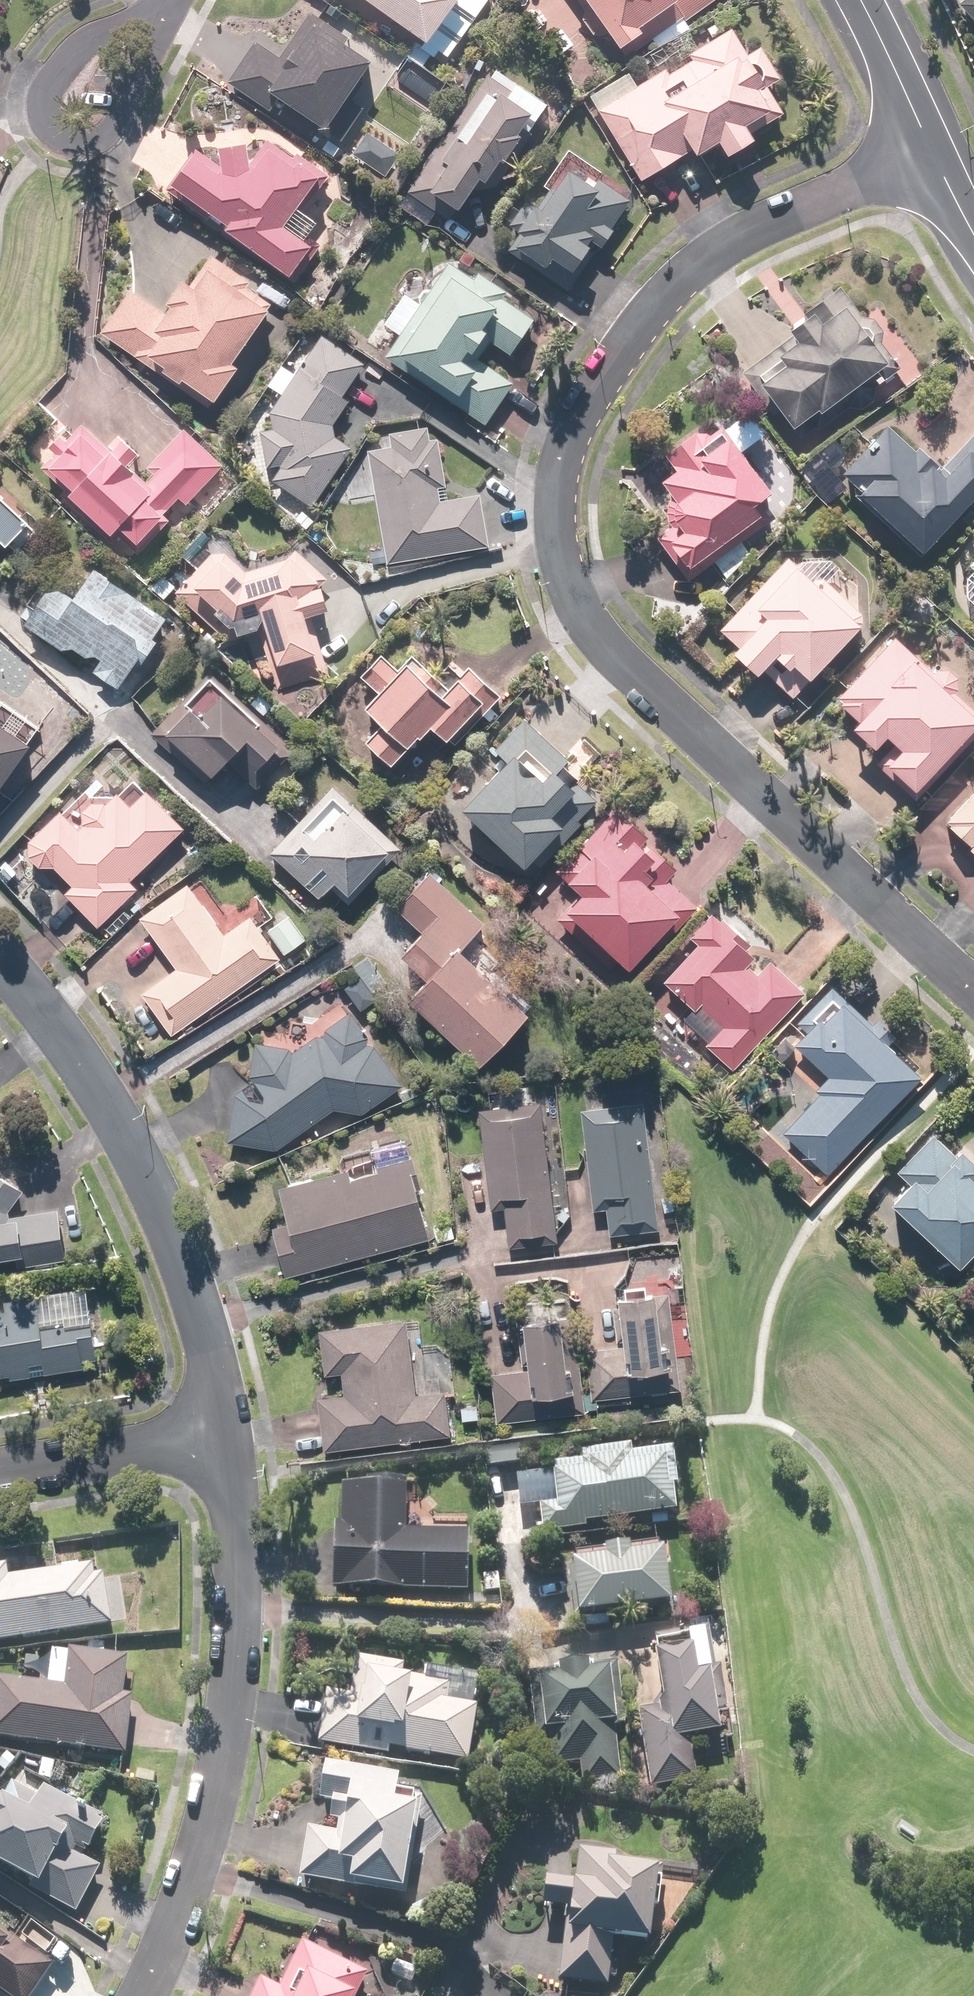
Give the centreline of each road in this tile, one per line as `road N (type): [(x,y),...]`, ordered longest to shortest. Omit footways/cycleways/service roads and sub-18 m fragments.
road 1 (residential): [(928,143),(724,239),(653,313),(591,391),(559,471),(559,538),(587,607),(942,963)]
road 2 (residential): [(139,1995),(209,1806),(227,1635),(216,1447)]
road 3 (residential): [(216,1447),(189,1299),(142,1164),(54,1026),(0,962)]
road 4 (residential): [(170,0),(109,123),(80,126),(55,102),(71,65),(99,39)]
road 5 (residential): [(216,1447),(0,1476)]
road 6 (residential): [(867,0),(928,143)]

